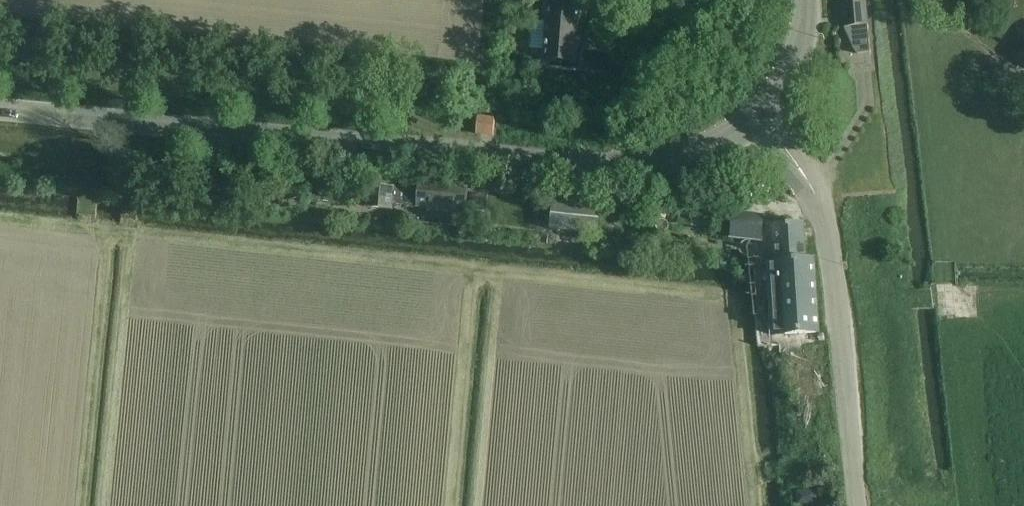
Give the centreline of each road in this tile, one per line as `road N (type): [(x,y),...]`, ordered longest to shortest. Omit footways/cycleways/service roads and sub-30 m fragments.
road 1 (tertiary): [(758,120),(687,156),(613,166),(0,111)]
road 2 (tertiary): [(758,120),(809,183),(827,229),(858,505)]
road 3 (track): [(0,149),(125,192),(132,202),(128,237)]
road 4 (tertiary): [(758,120),(788,78),(806,0)]

